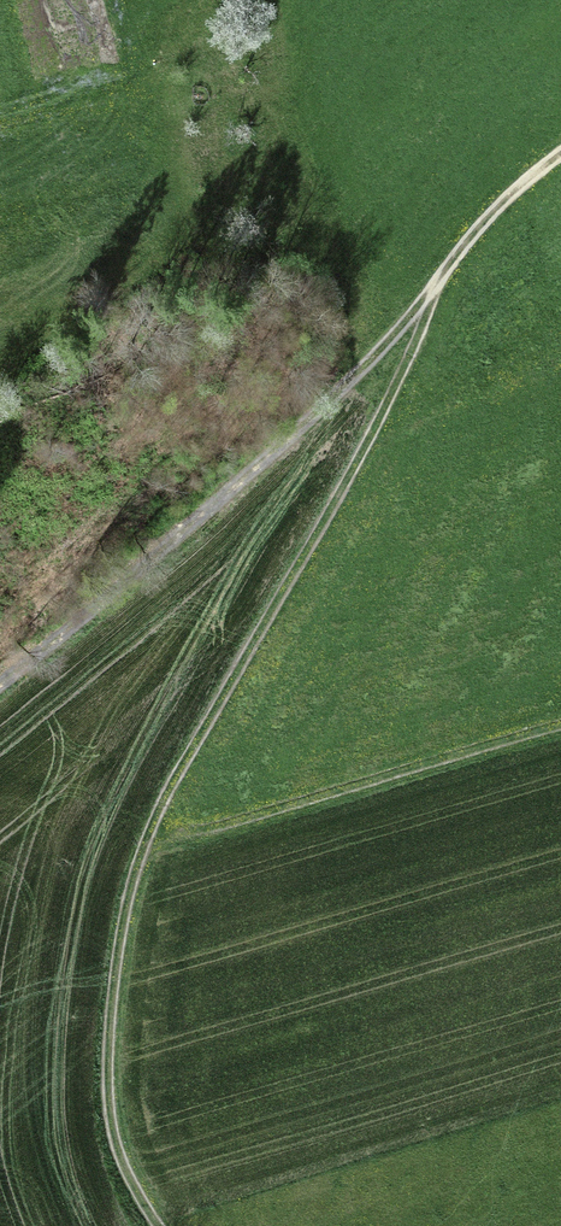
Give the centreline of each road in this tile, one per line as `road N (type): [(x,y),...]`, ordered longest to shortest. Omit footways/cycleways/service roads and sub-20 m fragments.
road 1 (track): [(151,1225),(106,1162),(120,894),(198,737),(374,439),(441,274)]
road 2 (track): [(0,696),(400,330),(526,180),(560,152)]

